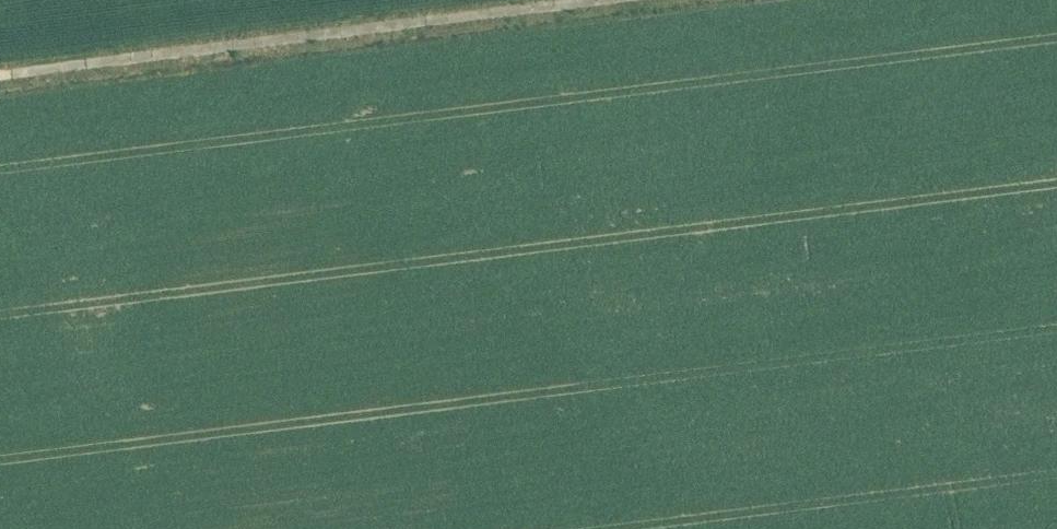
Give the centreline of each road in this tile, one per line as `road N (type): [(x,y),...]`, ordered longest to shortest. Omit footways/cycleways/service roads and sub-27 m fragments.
road 1 (track): [(7,81),(629,0)]

